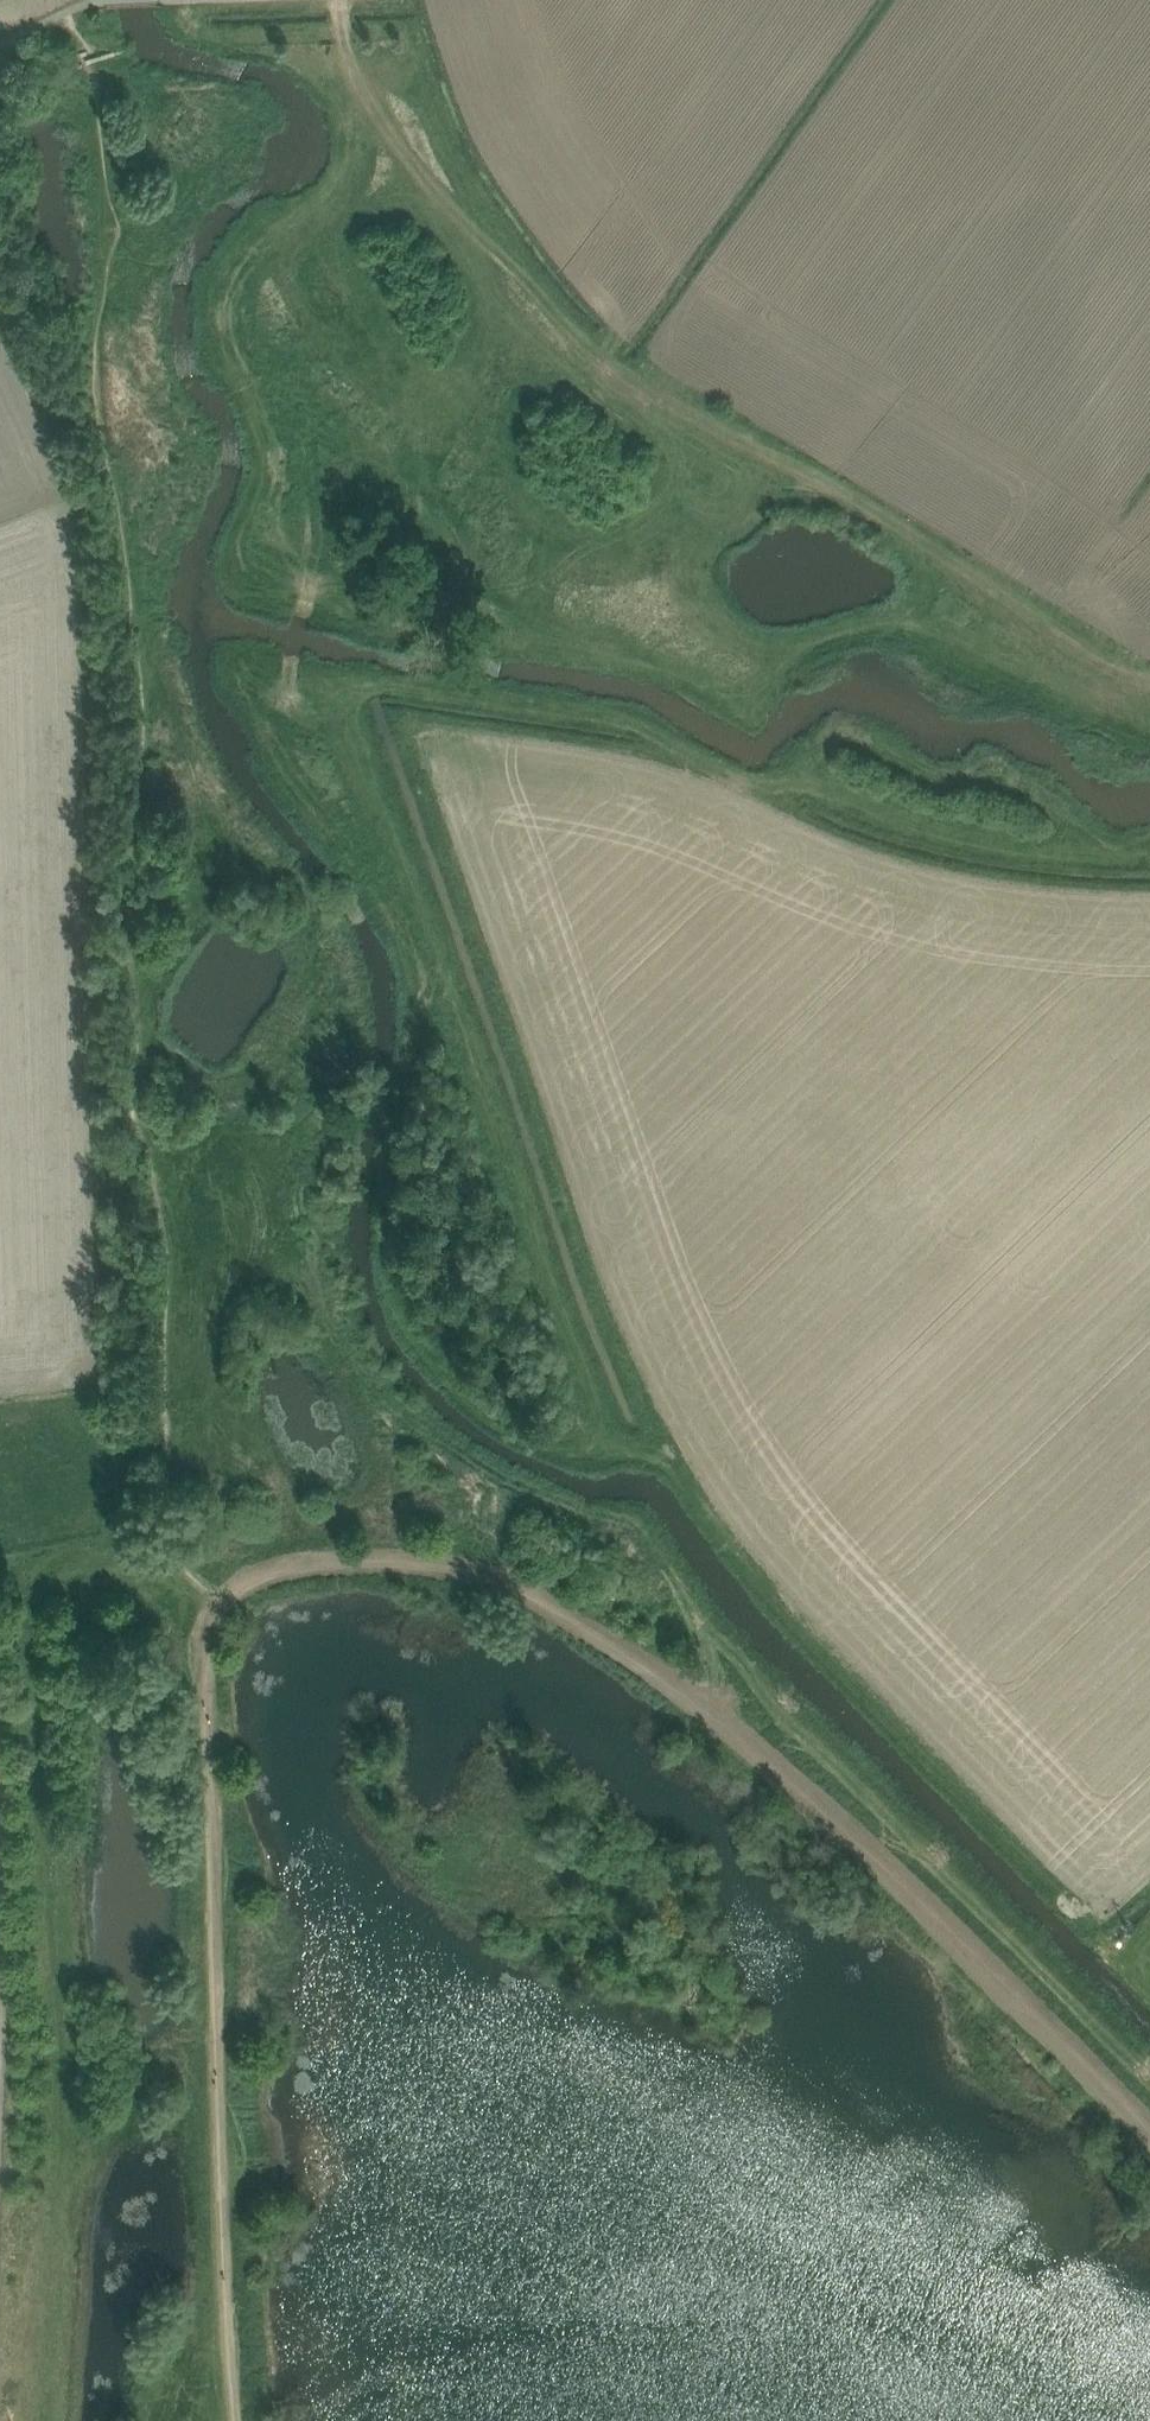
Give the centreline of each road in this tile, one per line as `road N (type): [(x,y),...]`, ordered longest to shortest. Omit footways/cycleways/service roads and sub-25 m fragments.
road 1 (track): [(1149,2147),(813,1808),(538,1601),(470,1566),(377,1552),(299,1555),(239,1576),(218,1601)]
road 2 (track): [(218,1601),(205,1770),(238,2420)]

